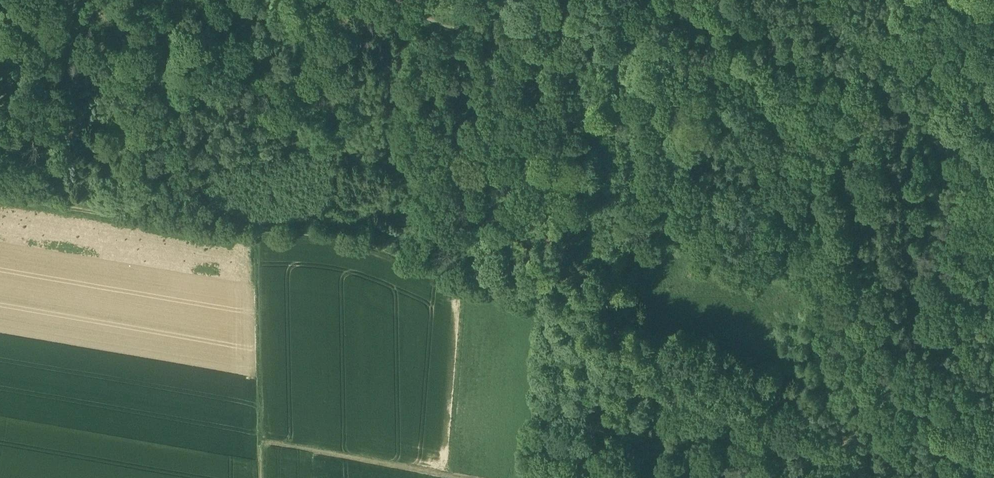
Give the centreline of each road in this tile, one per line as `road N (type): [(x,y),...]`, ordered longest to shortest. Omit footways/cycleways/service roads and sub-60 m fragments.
road 1 (track): [(993,412),(935,380),(816,289),(749,258),(588,154),(482,41),(390,0)]
road 2 (track): [(613,286),(589,298),(531,302),(359,242),(204,231),(0,197)]
road 3 (track): [(650,196),(625,53),(632,0)]
road 4 (track): [(0,103),(85,0)]

